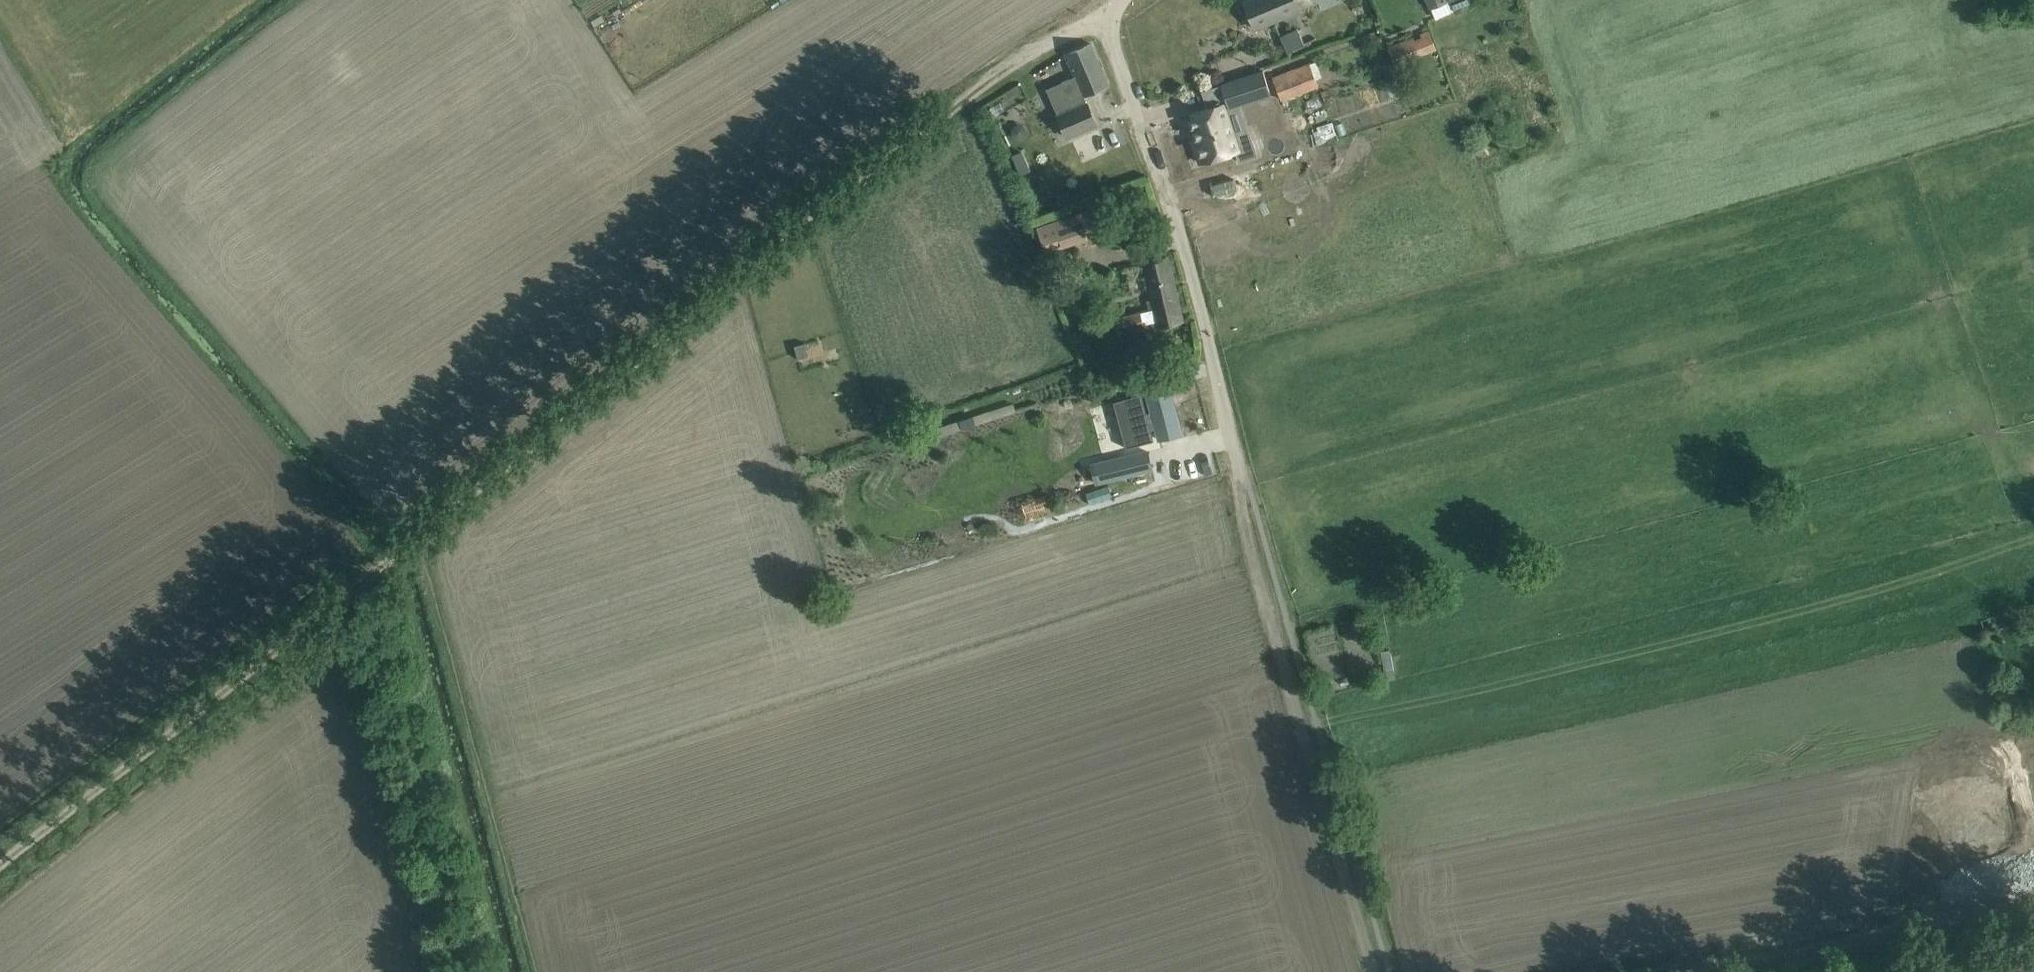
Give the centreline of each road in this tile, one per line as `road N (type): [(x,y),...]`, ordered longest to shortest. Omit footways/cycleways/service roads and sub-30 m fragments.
road 1 (track): [(0,853),(1006,62),(1103,14)]
road 2 (track): [(1369,971),(1228,465)]
road 3 (unclassified): [(1228,465),(1103,14),(1120,0)]

